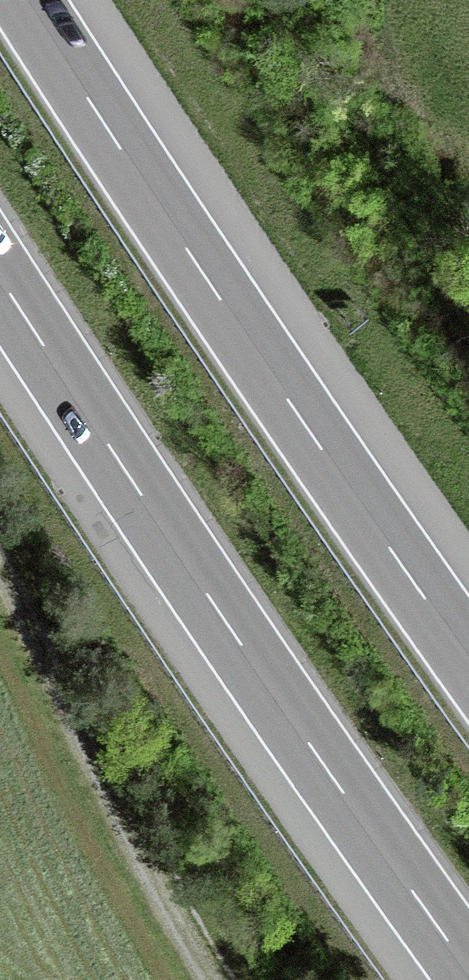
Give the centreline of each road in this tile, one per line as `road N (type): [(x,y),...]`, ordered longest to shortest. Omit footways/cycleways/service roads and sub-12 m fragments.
road 1 (motorway): [(0,278),(238,640),(468,970)]
road 2 (motorway): [(468,661),(25,0)]
road 3 (track): [(0,559),(135,844),(210,979)]

